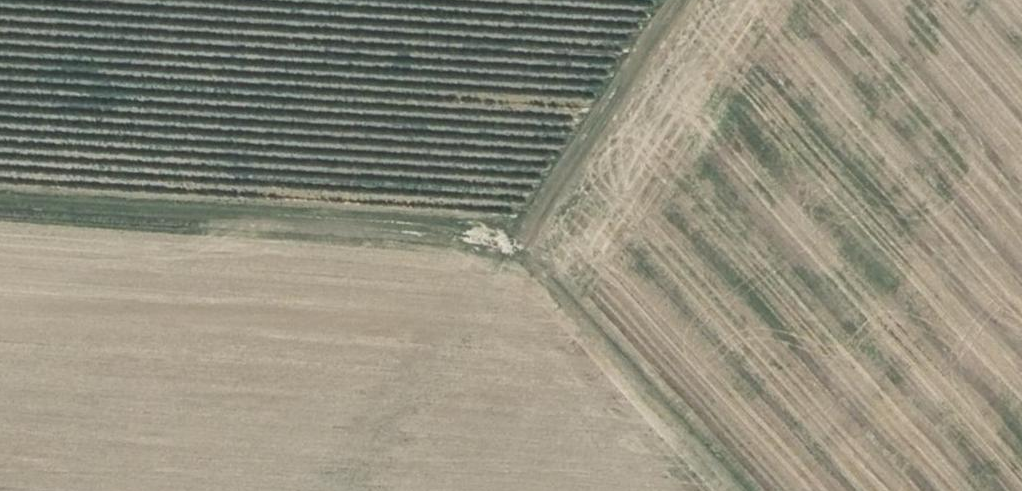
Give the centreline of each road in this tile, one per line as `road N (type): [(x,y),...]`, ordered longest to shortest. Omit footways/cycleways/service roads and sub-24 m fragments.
road 1 (track): [(767,490),(523,222),(0,177)]
road 2 (track): [(345,490),(679,0)]

